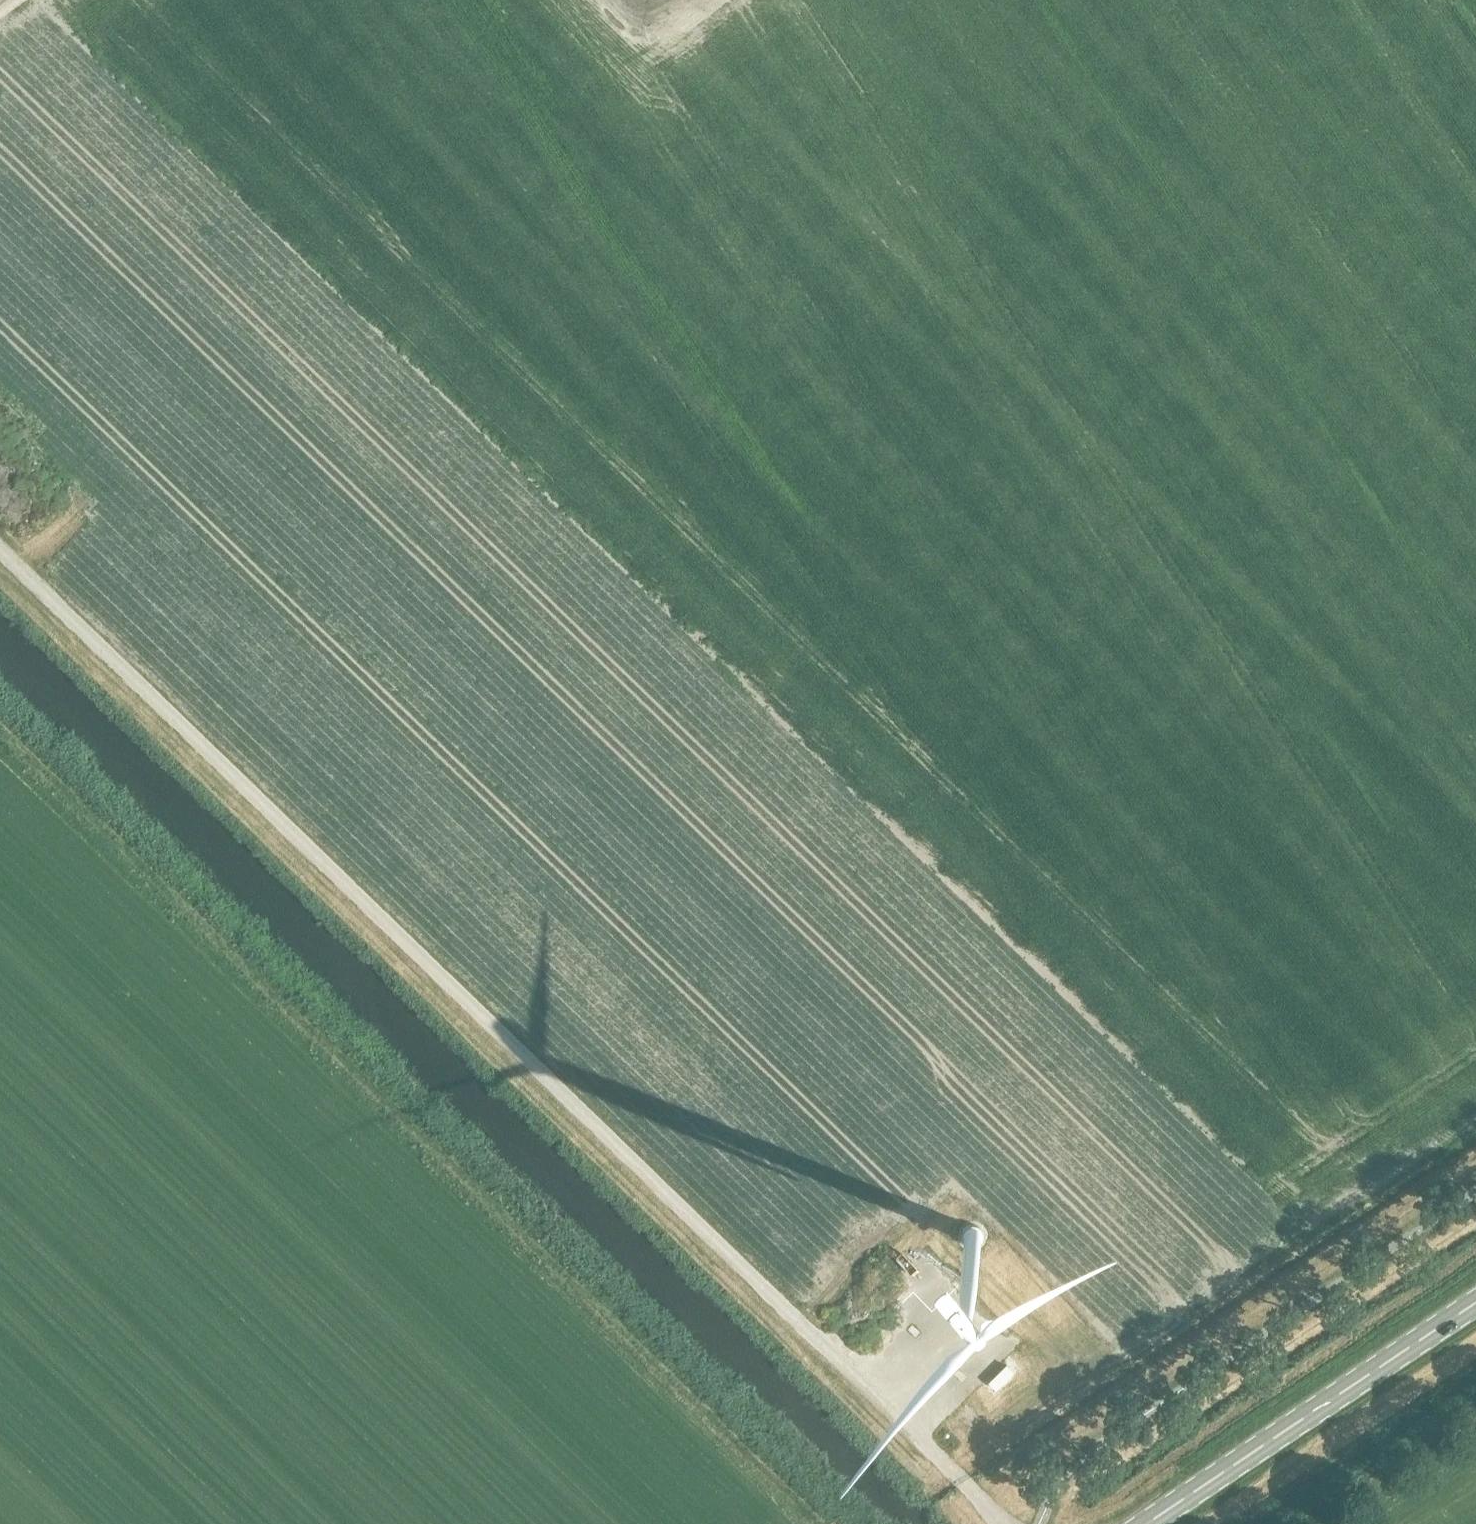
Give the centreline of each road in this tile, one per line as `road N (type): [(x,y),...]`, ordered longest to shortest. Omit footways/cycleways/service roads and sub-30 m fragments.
road 1 (track): [(0,548),(1004,1523)]
road 2 (secondary): [(1150,1523),(1475,1304)]

